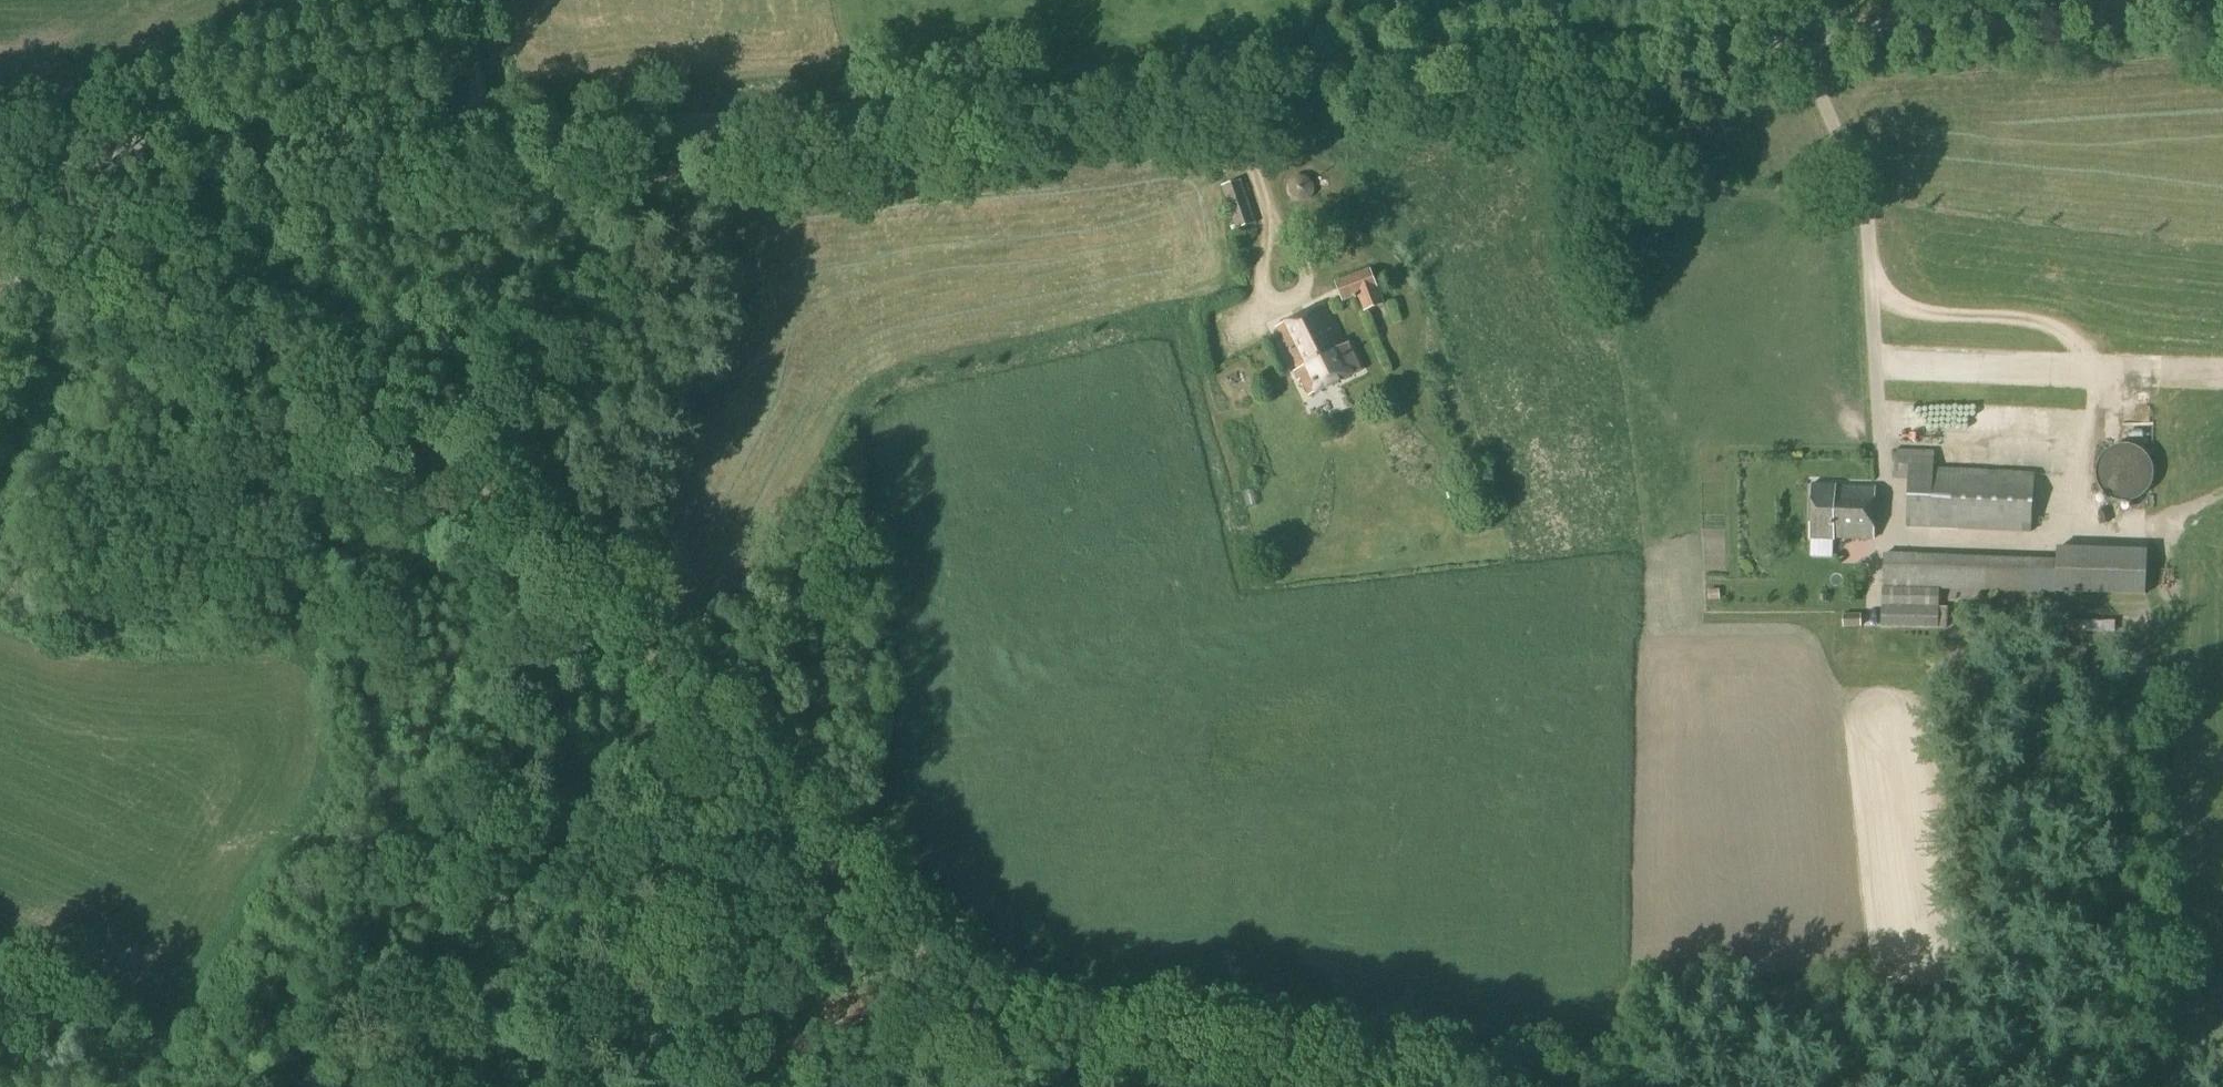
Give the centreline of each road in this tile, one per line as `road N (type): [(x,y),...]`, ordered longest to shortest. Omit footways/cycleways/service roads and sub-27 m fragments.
road 1 (track): [(58,229),(414,423),(446,449),(596,596),(964,1011),(1028,1037),(1358,1086)]
road 2 (unclassified): [(486,139),(1812,37)]
road 3 (unclassified): [(486,139),(0,152)]
road 4 (unclassified): [(1812,37),(2222,5)]
road 5 (track): [(486,139),(458,0)]
road 6 (track): [(0,338),(58,229)]

